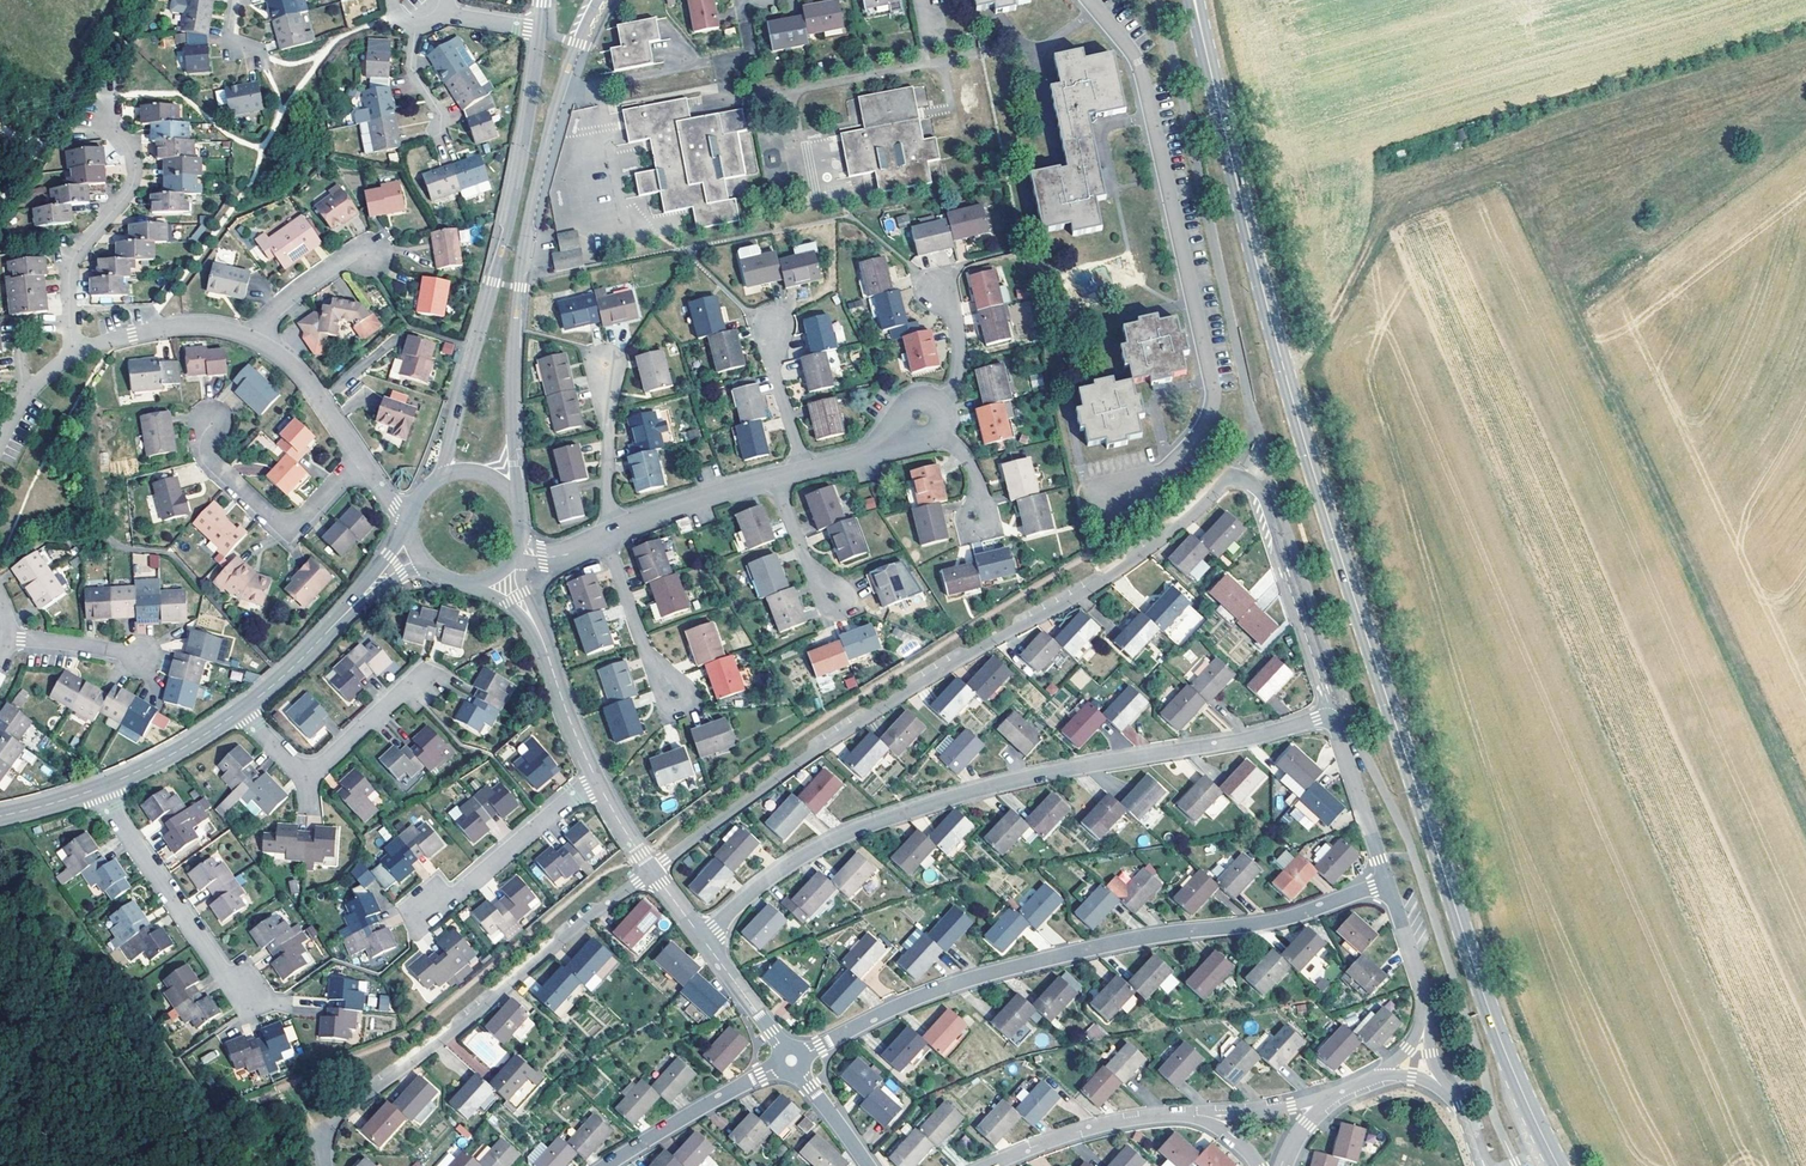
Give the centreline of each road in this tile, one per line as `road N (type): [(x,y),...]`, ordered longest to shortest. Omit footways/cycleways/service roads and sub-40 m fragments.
road 1 (tertiary): [(1558,1165),(1480,983),(1326,509),(1193,0)]
road 2 (residential): [(1330,715),(1258,490),(1227,480),(1125,569),(905,696),(652,871)]
road 3 (residential): [(703,939),(783,869),(868,825),(968,792),(1330,715)]
road 4 (residential): [(806,1057),(890,1013),(1044,962),(1305,916),(1386,883)]
road 5 (residential): [(1088,0),(1140,74),(1213,394),(1179,457),(1112,498)]
road 6 (tertiary): [(516,504),(511,409),(522,266),(567,72),(599,0)]
road 7 (tertiary): [(540,29),(510,226),(440,477)]
road 8 (residential): [(652,871),(349,1109),(327,1132),(325,1153)]
road 9 (residential): [(74,354),(71,265),(126,196),(136,170),(105,110)]
road 10 (residential): [(99,788),(222,970),(251,992)]
road 11 (residential): [(361,458),(305,519),(280,524),(209,456),(212,424)]
road 12 (residential): [(597,781),(458,892),(429,903)]
road 13 (residential): [(254,339),(193,325),(74,354)]
road 14 (residential): [(615,1165),(773,1070)]
road 15 (residential): [(608,533),(645,649),(677,697)]
road 16 (residential): [(997,1165),(1064,1138),(1168,1115)]
road 17 (residential): [(1386,883),(1330,715)]
road 18 (residential): [(608,533),(775,478)]
road 19 (tertiary): [(243,708),(371,588)]
road 20 (residential): [(608,533),(606,364)]
road 21 (residential): [(536,626),(597,781)]
road 22 (tertiary): [(99,788),(171,755),(243,708)]
road 23 (residential): [(1330,1101),(1168,1115)]
road 24 (residential): [(361,458),(310,383),(254,339)]
road 25 (residential): [(309,778),(398,695),(426,681)]
road 26 (residential): [(1425,1026),(1425,998),(1386,883)]
road 27 (residential): [(806,470),(774,372),(774,327)]
road 28 (residential): [(254,339),(288,298),(364,254)]
road 29 (residential): [(775,478),(803,554),(837,600)]
road 30 (residential): [(7,639),(139,658)]
road 31 (residential): [(938,409),(960,359),(957,324),(937,290)]
road 32 (residential): [(774,1044),(703,939)]

